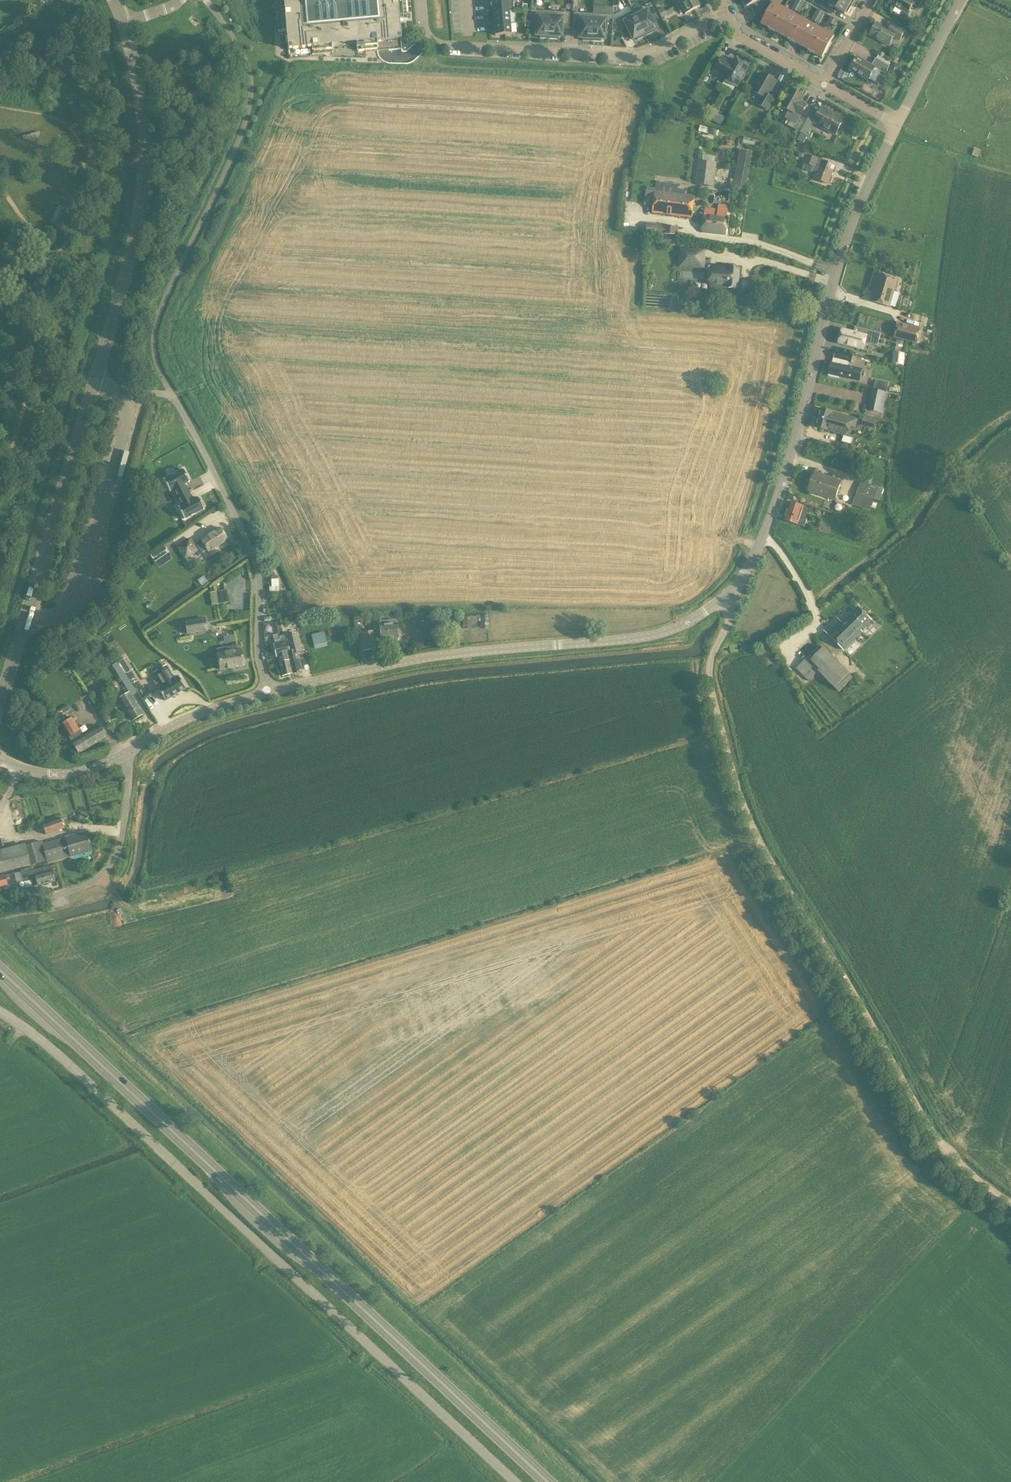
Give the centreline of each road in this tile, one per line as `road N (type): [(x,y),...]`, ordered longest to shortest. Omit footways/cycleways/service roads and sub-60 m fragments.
road 1 (trunk): [(552,1481),(0,970)]
road 2 (unclassified): [(517,1481),(0,1011)]
road 3 (unclassified): [(1010,1201),(935,1137),(758,837),(709,683),(730,615),(726,597)]
road 4 (residential): [(726,597),(778,505),(845,241),(897,122)]
road 5 (residential): [(268,693),(458,653),(666,631),(726,597)]
road 6 (unclassified): [(165,385),(153,332),(242,130),(252,88),(246,59),(206,0)]
road 7 (tertiary): [(91,375),(139,196),(142,116),(123,24)]
road 8 (tertiary): [(0,694),(91,375)]
road 9 (unclassified): [(165,385),(251,551),(256,651),(268,693)]
road 10 (residential): [(473,48),(646,54),(723,15)]
road 11 (unclassified): [(125,754),(124,826),(112,864),(86,885),(49,896),(29,891)]
road 12 (residential): [(125,754),(198,713),(268,693)]
road 13 (residential): [(897,122),(961,0)]
road 14 (residential): [(0,759),(51,775),(125,754)]
road 15 (residential): [(824,80),(739,33),(723,15)]

